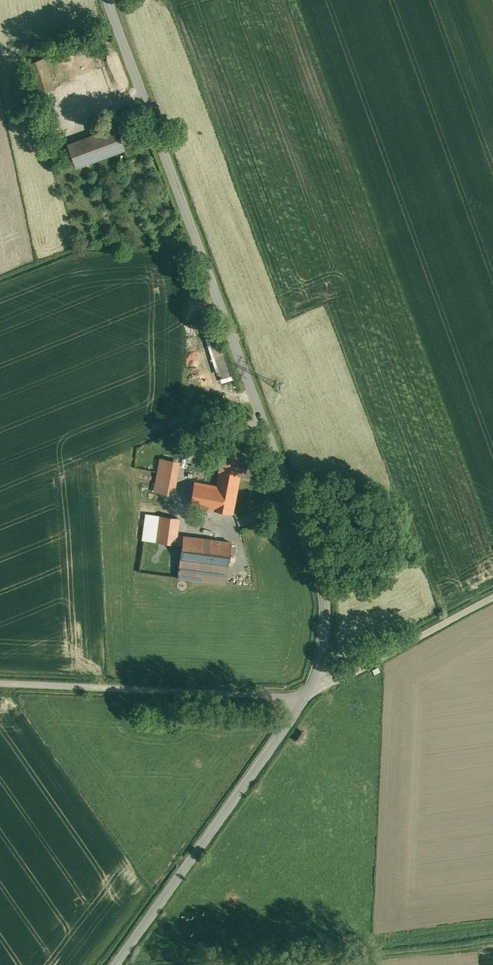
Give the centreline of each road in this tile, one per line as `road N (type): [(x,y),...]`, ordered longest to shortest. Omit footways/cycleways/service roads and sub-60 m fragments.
road 1 (unclassified): [(107,0),(323,579),(329,628),(308,694)]
road 2 (unclassified): [(308,694),(121,964)]
road 3 (unclassified): [(0,682),(308,694)]
road 4 (unclassified): [(308,694),(492,595)]

